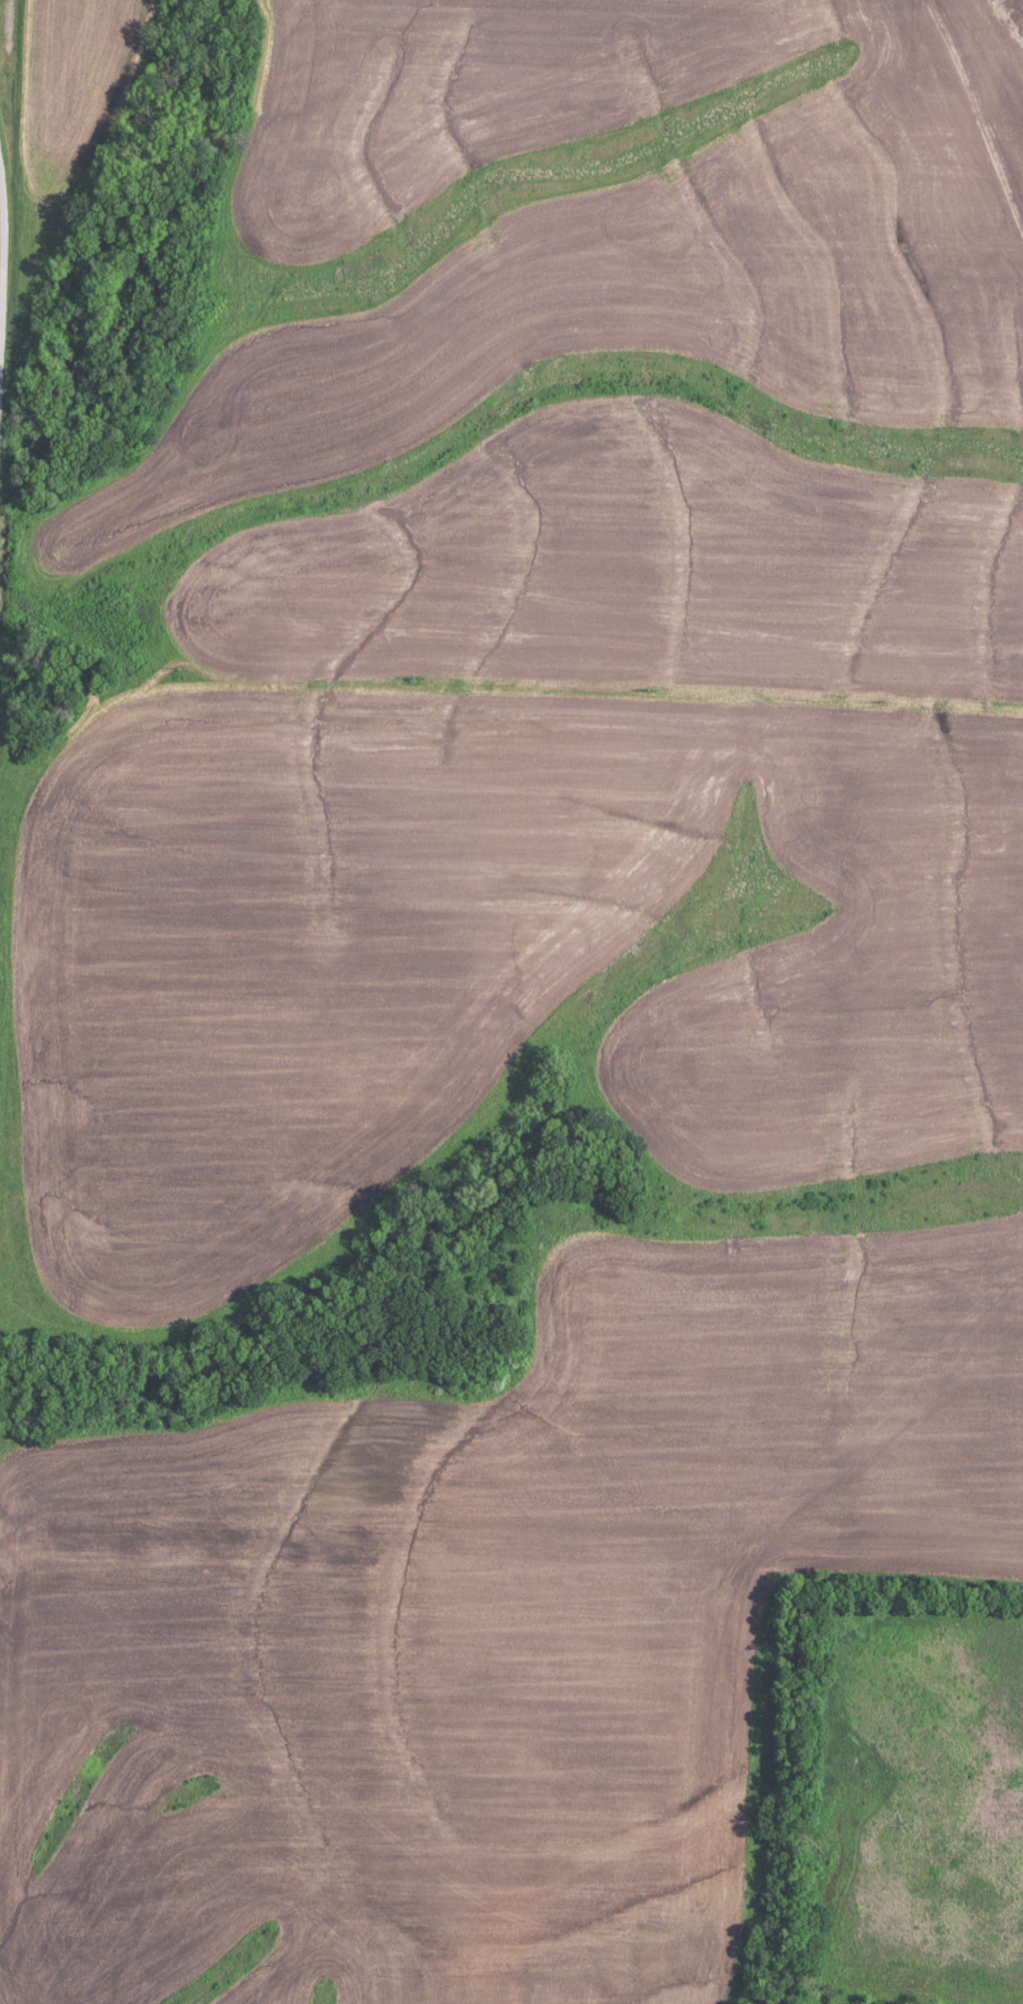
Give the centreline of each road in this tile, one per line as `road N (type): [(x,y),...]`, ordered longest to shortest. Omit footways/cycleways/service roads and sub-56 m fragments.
road 1 (secondary): [(0,303),(0,159)]

